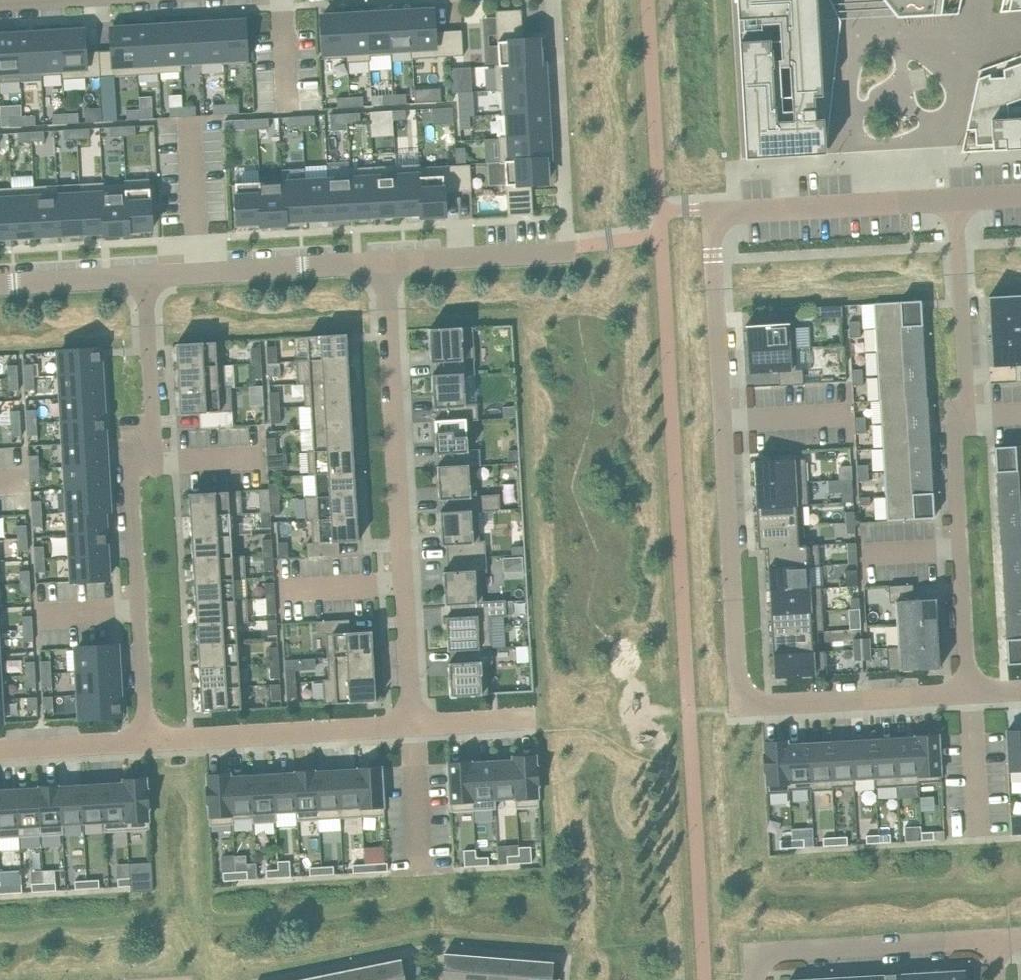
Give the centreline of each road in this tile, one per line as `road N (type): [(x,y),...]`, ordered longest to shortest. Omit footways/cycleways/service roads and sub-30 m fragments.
road 1 (residential): [(970,694),(744,700),(712,224),(717,214),(745,210),(956,200)]
road 2 (residential): [(956,200),(964,388),(955,439),(970,694)]
road 3 (residential): [(146,740),(132,468),(154,437),(144,276)]
road 4 (residential): [(386,262),(412,724)]
road 5 (residential): [(146,740),(412,724)]
road 6 (residential): [(755,979),(758,958),(771,951),(995,939)]
road 7 (residential): [(144,276),(386,262)]
road 8 (residential): [(386,262),(566,251)]
road 9 (residential): [(0,748),(146,740)]
road 10 (residential): [(0,284),(144,276)]
road 11 (residential): [(412,724),(536,717)]

